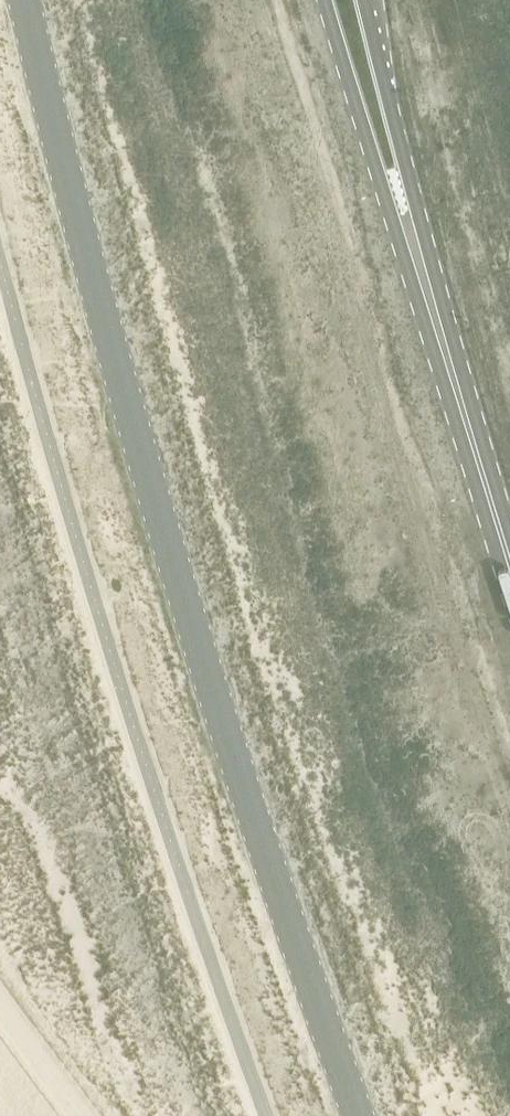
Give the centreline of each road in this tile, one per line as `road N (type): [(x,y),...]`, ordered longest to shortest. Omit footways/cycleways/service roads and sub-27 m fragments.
road 1 (secondary): [(269,0),(374,396),(464,692),(504,783)]
road 2 (unclassified): [(24,0),(211,708)]
road 3 (secondary): [(509,563),(363,0)]
road 4 (unclassified): [(211,708),(135,732),(154,777),(204,831),(309,1115)]
road 5 (unclassified): [(211,708),(348,1115)]

